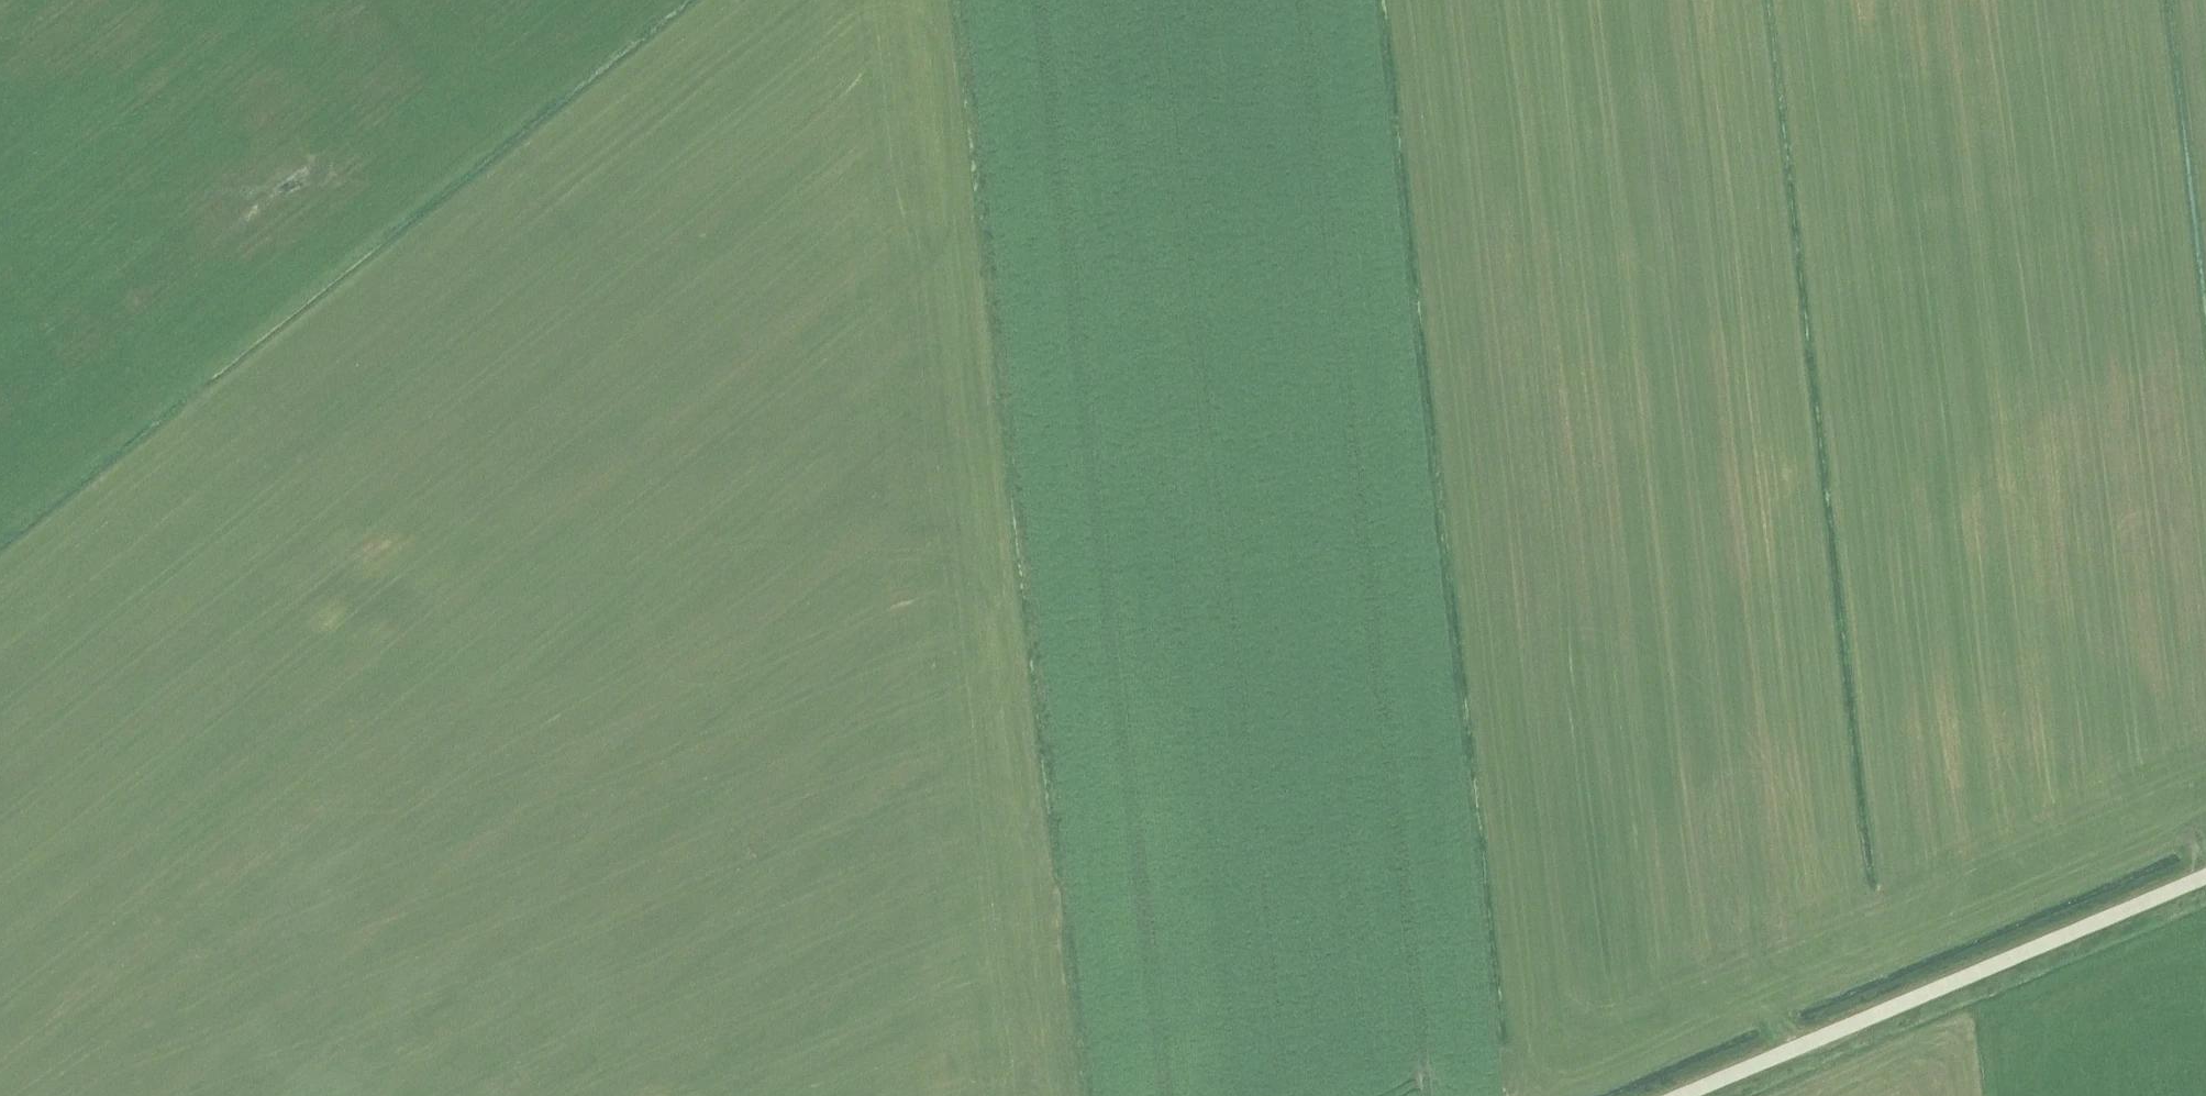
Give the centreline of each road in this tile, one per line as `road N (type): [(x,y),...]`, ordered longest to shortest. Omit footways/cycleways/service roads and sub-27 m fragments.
road 1 (unclassified): [(1679,1095),(2205,875)]

